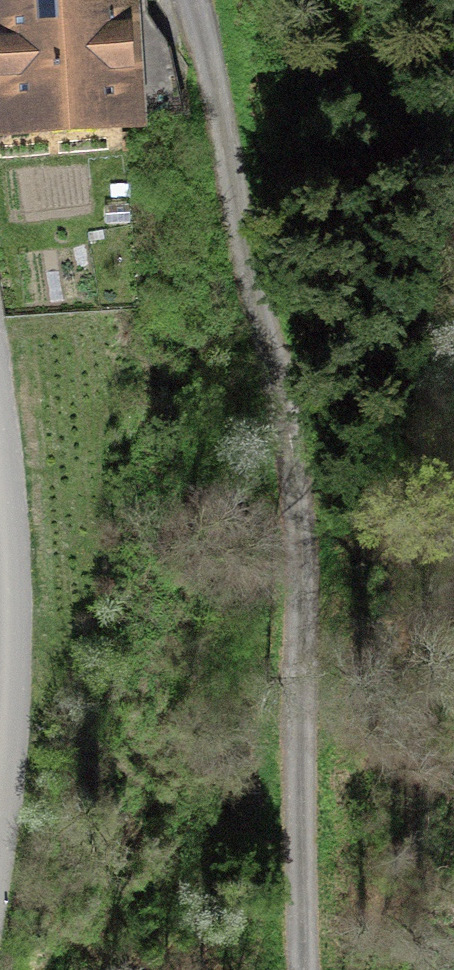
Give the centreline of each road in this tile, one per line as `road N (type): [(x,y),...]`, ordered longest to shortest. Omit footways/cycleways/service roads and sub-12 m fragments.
road 1 (unclassified): [(184,0),(286,426),(301,969)]
road 2 (tertiary): [(0,493),(0,753)]

